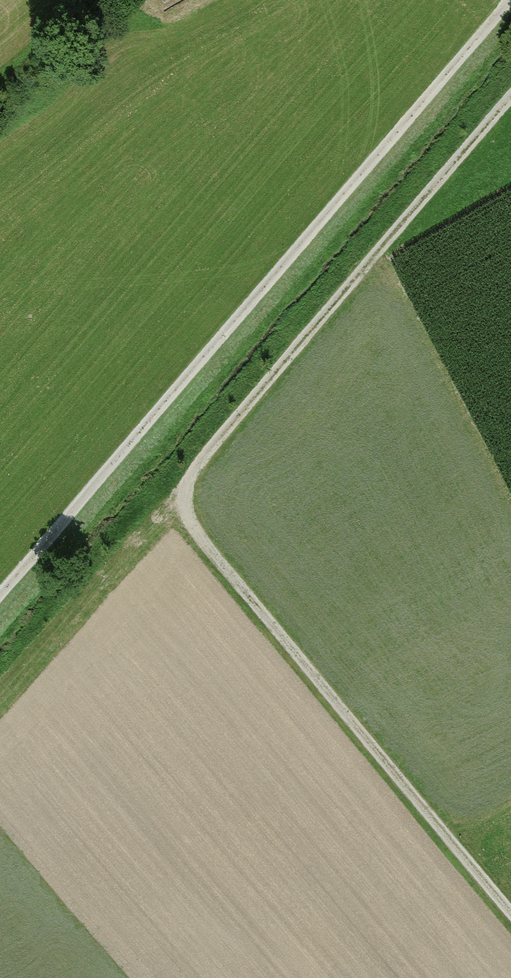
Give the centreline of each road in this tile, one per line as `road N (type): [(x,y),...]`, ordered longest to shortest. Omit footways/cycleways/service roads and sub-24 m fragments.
road 1 (track): [(510,909),(181,505),(510,97)]
road 2 (track): [(0,596),(508,0)]

